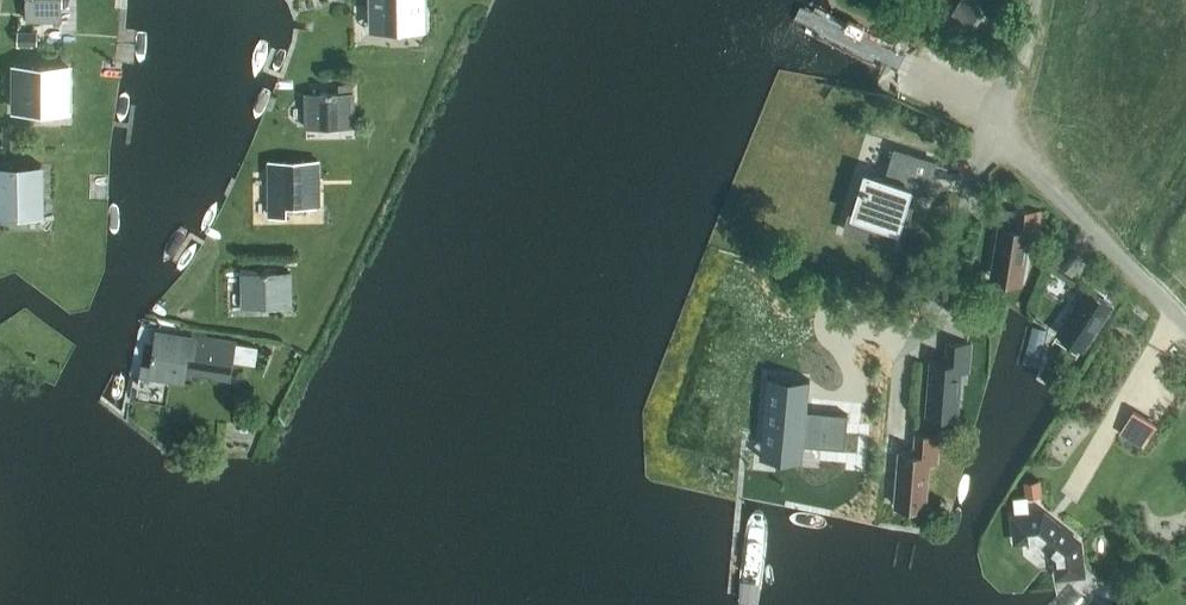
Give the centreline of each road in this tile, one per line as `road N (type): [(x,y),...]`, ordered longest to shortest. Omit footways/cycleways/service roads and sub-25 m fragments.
road 1 (unclassified): [(993,119),(1022,160),(1185,324)]
road 2 (unclassified): [(993,119),(1033,0)]
road 3 (unclassified): [(890,57),(993,119)]

